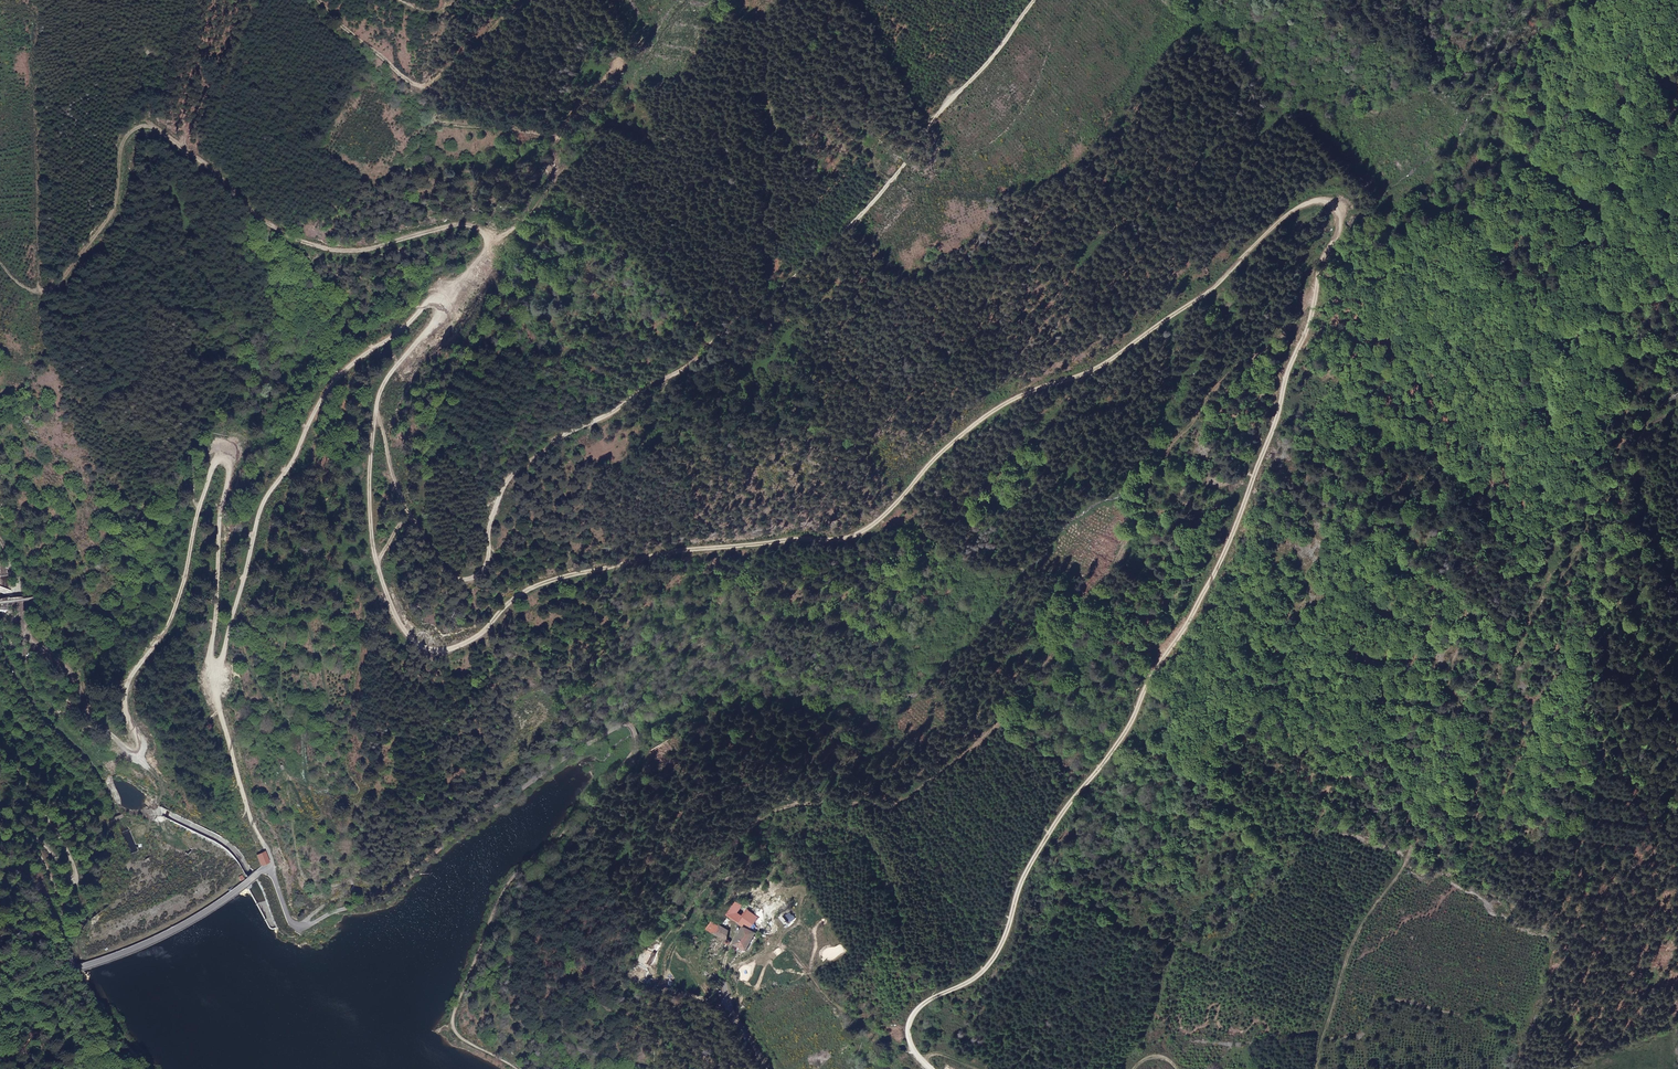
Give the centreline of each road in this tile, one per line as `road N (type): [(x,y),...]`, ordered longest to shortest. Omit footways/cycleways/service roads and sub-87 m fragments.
road 1 (track): [(981,1068),(870,1028),(828,997),(783,944),(723,974),(732,1004),(666,981),(630,978),(624,962),(650,923),(797,794),(867,778),(892,784),(990,737),(1020,710),(1067,631),(1114,575),(1208,394),(1296,321),(1342,226),(1329,205),(1298,208),(1211,289),(1142,338),(1143,326),(1209,250),(1259,134),(1283,115),(1278,110),(1239,128),(1130,227),(1022,269),(909,277),(889,269),(858,221),(888,184),(882,170)]
road 2 (track): [(0,252),(28,288),(59,285),(113,218),(124,142),(138,126),(151,125),(216,169),(266,225),(301,243),(383,245),(477,227),(483,241),(473,269),(382,383),(375,411),(368,498),(375,572),(392,612),(431,652),(472,643),(524,594),(574,575),(691,548),(860,535),(981,419),(1095,371),(1142,338)]
road 3 (track): [(1032,0),(794,267),(661,383),(543,448),(499,493),(489,528),(492,563),(465,581),(449,575),(409,512),(375,572),(357,656),(351,764),(360,789),(342,795),(284,779)]
road 4 (track): [(1313,297),(1240,514),(1185,627),(1161,658),(1133,722),(1048,834),(988,969),(913,1010),(904,1029),(914,1050)]
road 5 (track): [(375,411),(409,512),(435,400),(502,258),(553,173),(398,164),(451,88),(383,49),(336,0)]
road 6 (track): [(1317,1068),(1361,928),(1411,851),(1416,787),(1447,675),(1491,575),(1581,477),(1638,433),(1677,415)]
road 7 (track): [(526,222),(345,369),(252,529),(215,692),(268,869)]
road 8 (track): [(215,692),(219,534),(229,474),(219,464),(178,601),(124,690),(129,732),(163,817),(124,816)]
road 9 (unclassified): [(628,758),(637,740),(630,722),(579,744),(395,893),(299,928)]
road 10 (unclassified): [(628,758),(616,792),(582,839),(525,897),(511,1008),(528,1024),(638,1068)]
road 11 (track): [(888,184),(1008,195),(1059,185),(934,275)]
road 12 (track): [(0,755),(62,837),(78,878),(29,836),(52,879),(60,931)]
road 13 (track): [(299,928),(356,882),(314,884),(299,873),(284,779)]
road 14 (track): [(0,706),(101,810)]
road 15 (unclassified): [(0,869),(26,875),(40,892),(76,968)]
road 16 (track): [(76,968),(104,1023),(150,1068)]

